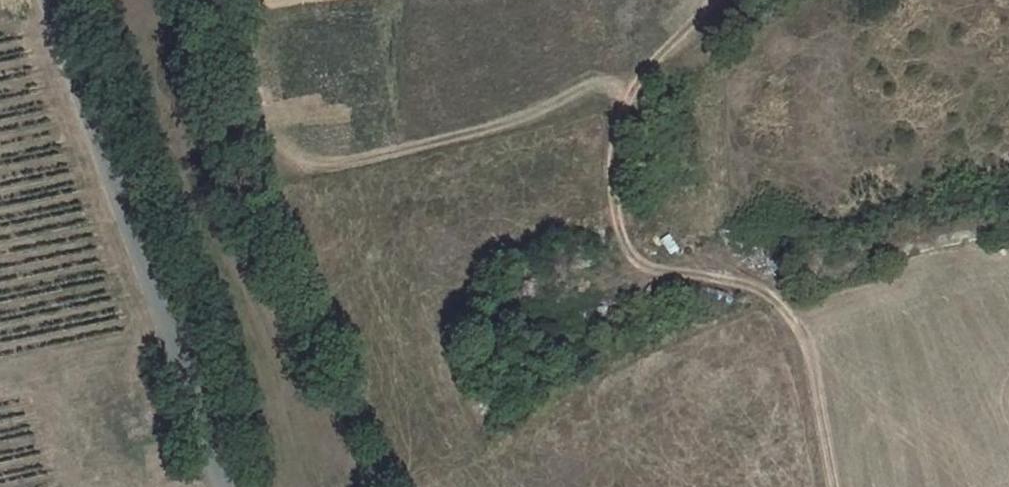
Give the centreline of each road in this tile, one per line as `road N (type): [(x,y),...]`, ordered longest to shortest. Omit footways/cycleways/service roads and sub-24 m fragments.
road 1 (track): [(830,486),(798,329),(771,293),(735,278),(661,272),(636,258),(618,229),(610,175),(617,128),(637,83),(721,0)]
road 2 (unclassified): [(37,0),(196,392),(222,486)]

